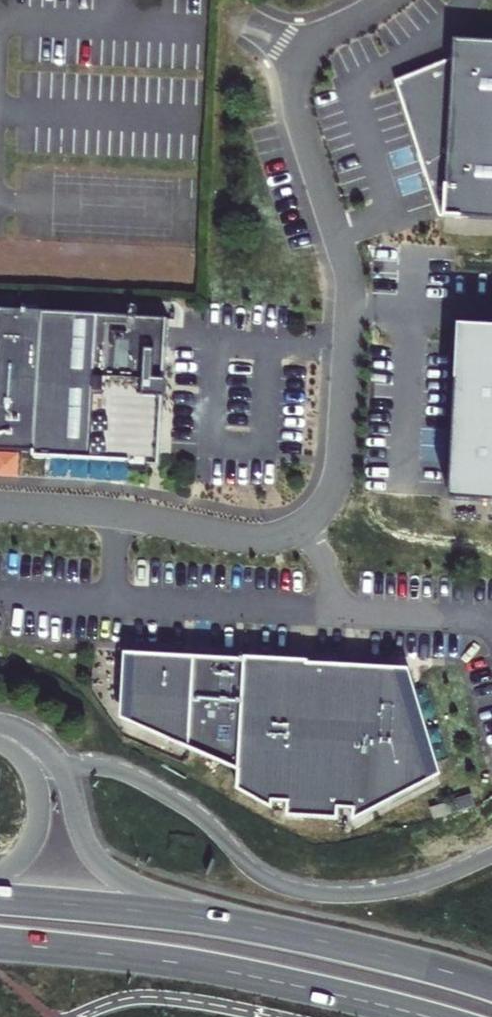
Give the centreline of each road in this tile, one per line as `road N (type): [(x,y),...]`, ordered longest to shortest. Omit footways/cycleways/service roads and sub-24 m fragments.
road 1 (residential): [(0,506),(150,517),(249,536),(285,530),(328,501),(339,469),(347,285),(296,114),(295,81),(318,38),(385,0)]
road 2 (unclassified): [(62,768),(109,769),(165,794),(250,867),(287,888),(383,892),(491,855)]
road 3 (primary): [(0,944),(249,975),(426,1016)]
road 4 (primary): [(491,986),(368,950),(209,921)]
road 5 (residential): [(209,921),(98,860),(62,768)]
road 6 (primary): [(209,921),(0,901)]
road 7 (residential): [(32,768),(41,796),(36,838),(0,877)]

